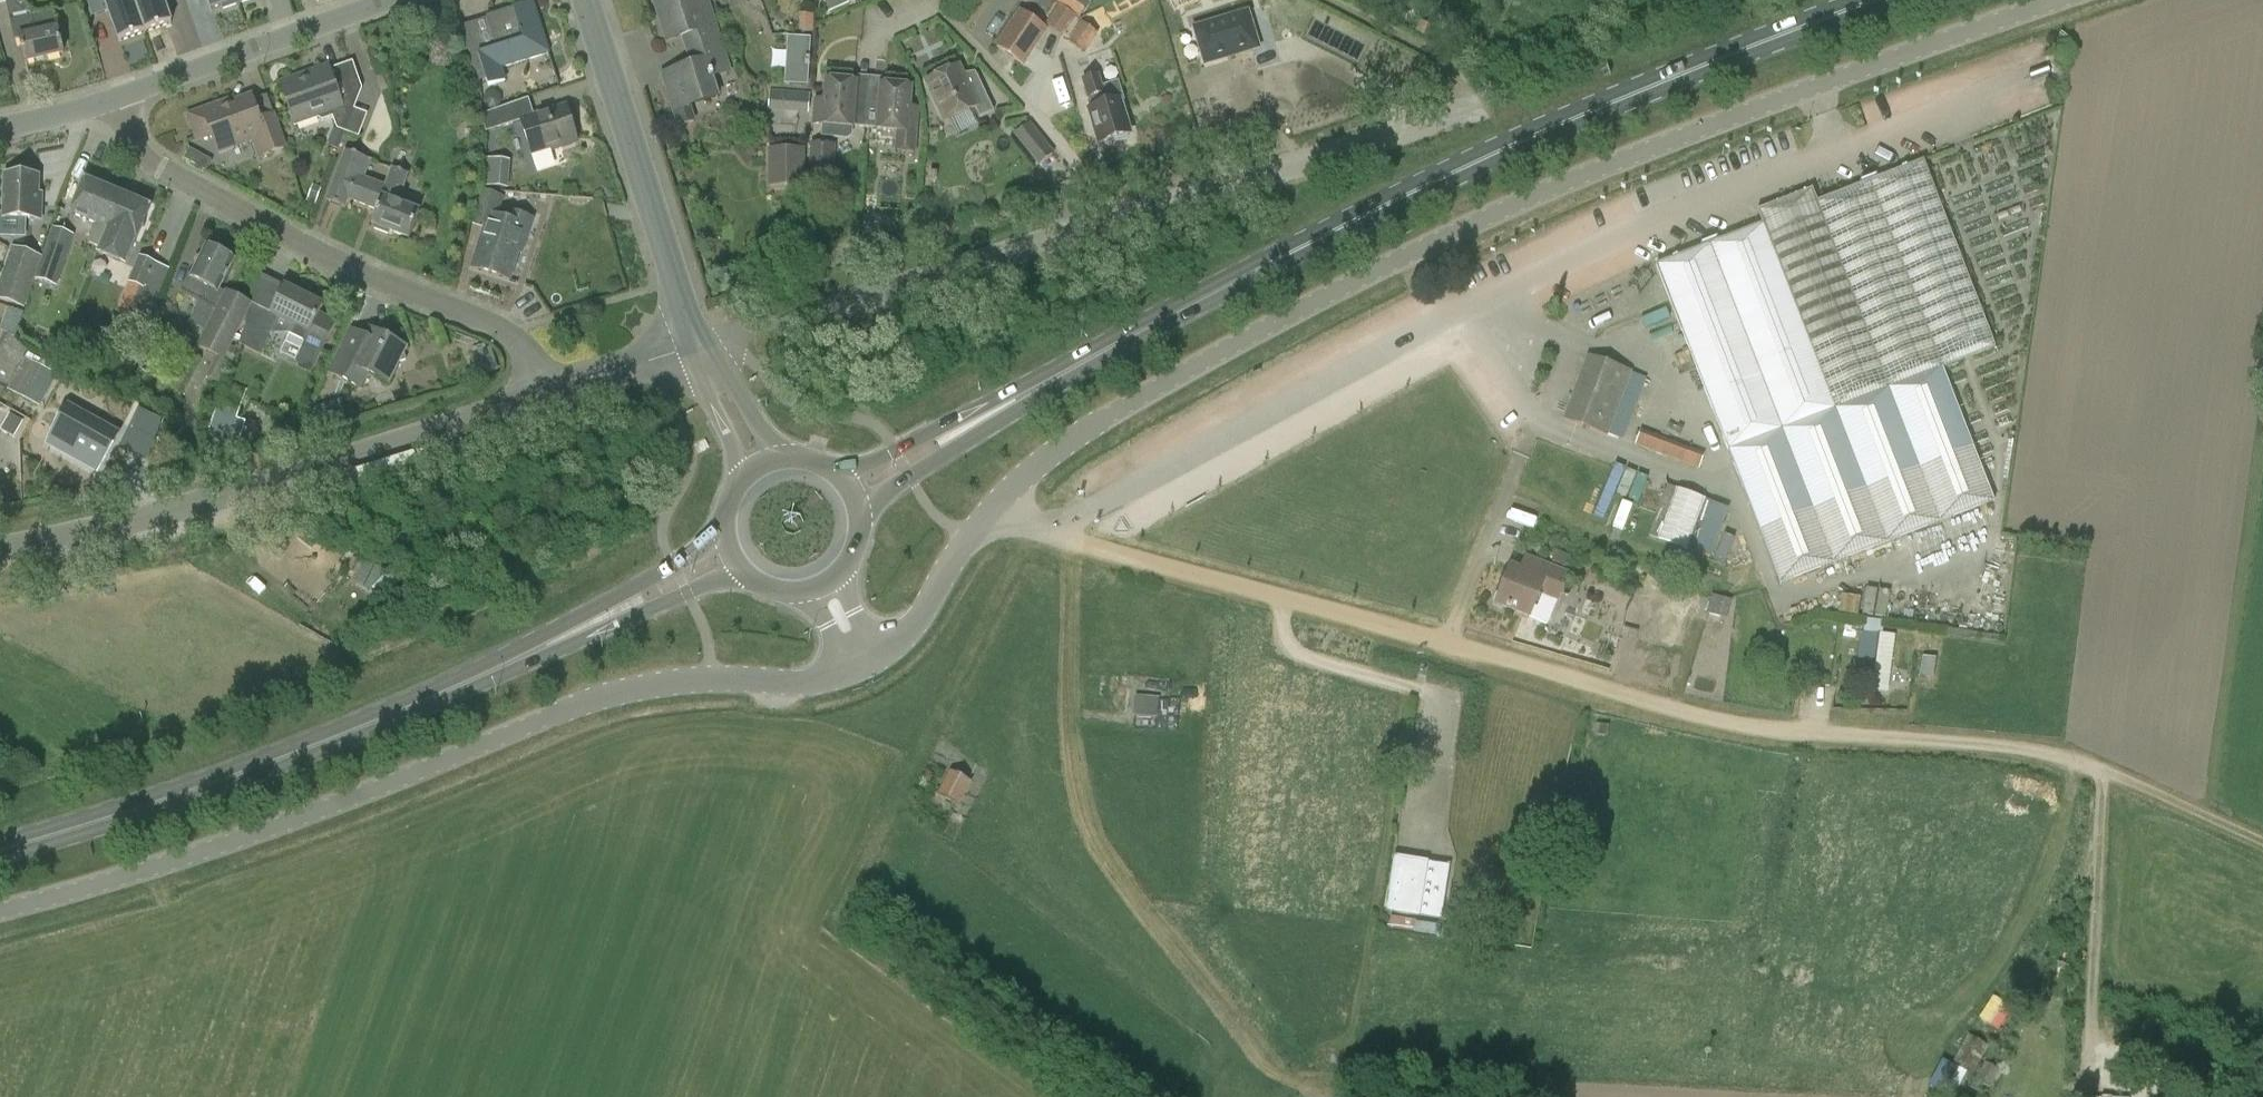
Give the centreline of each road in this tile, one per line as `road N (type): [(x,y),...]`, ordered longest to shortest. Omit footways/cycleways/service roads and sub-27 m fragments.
road 1 (unclassified): [(985,517),(1019,480),(1094,424),(1215,353),(1497,216),(1918,50),(2073,0)]
road 2 (primary): [(856,489),(1364,214),(1667,79),(1881,0)]
road 3 (track): [(1052,538),(1716,721),(2041,752),(2102,771)]
road 4 (tertiary): [(0,908),(153,869),(586,704),(676,684),(828,677),(869,659)]
road 5 (primary): [(0,850),(297,754),(734,559)]
road 6 (residential): [(0,546),(283,482),(551,398)]
road 7 (residential): [(551,398),(507,333),(322,255),(149,162),(115,97)]
road 8 (residential): [(701,351),(1123,217)]
road 9 (residential): [(701,351),(587,0)]
road 10 (residential): [(1123,217),(1462,108)]
road 11 (residential): [(115,97),(393,0)]
road 12 (residential): [(1123,217),(932,0)]
road 13 (unclassified): [(869,659),(922,619),(985,517)]
road 14 (track): [(2102,771),(2262,840)]
road 15 (residential): [(551,398),(701,351)]
road 16 (residential): [(761,466),(701,351)]

